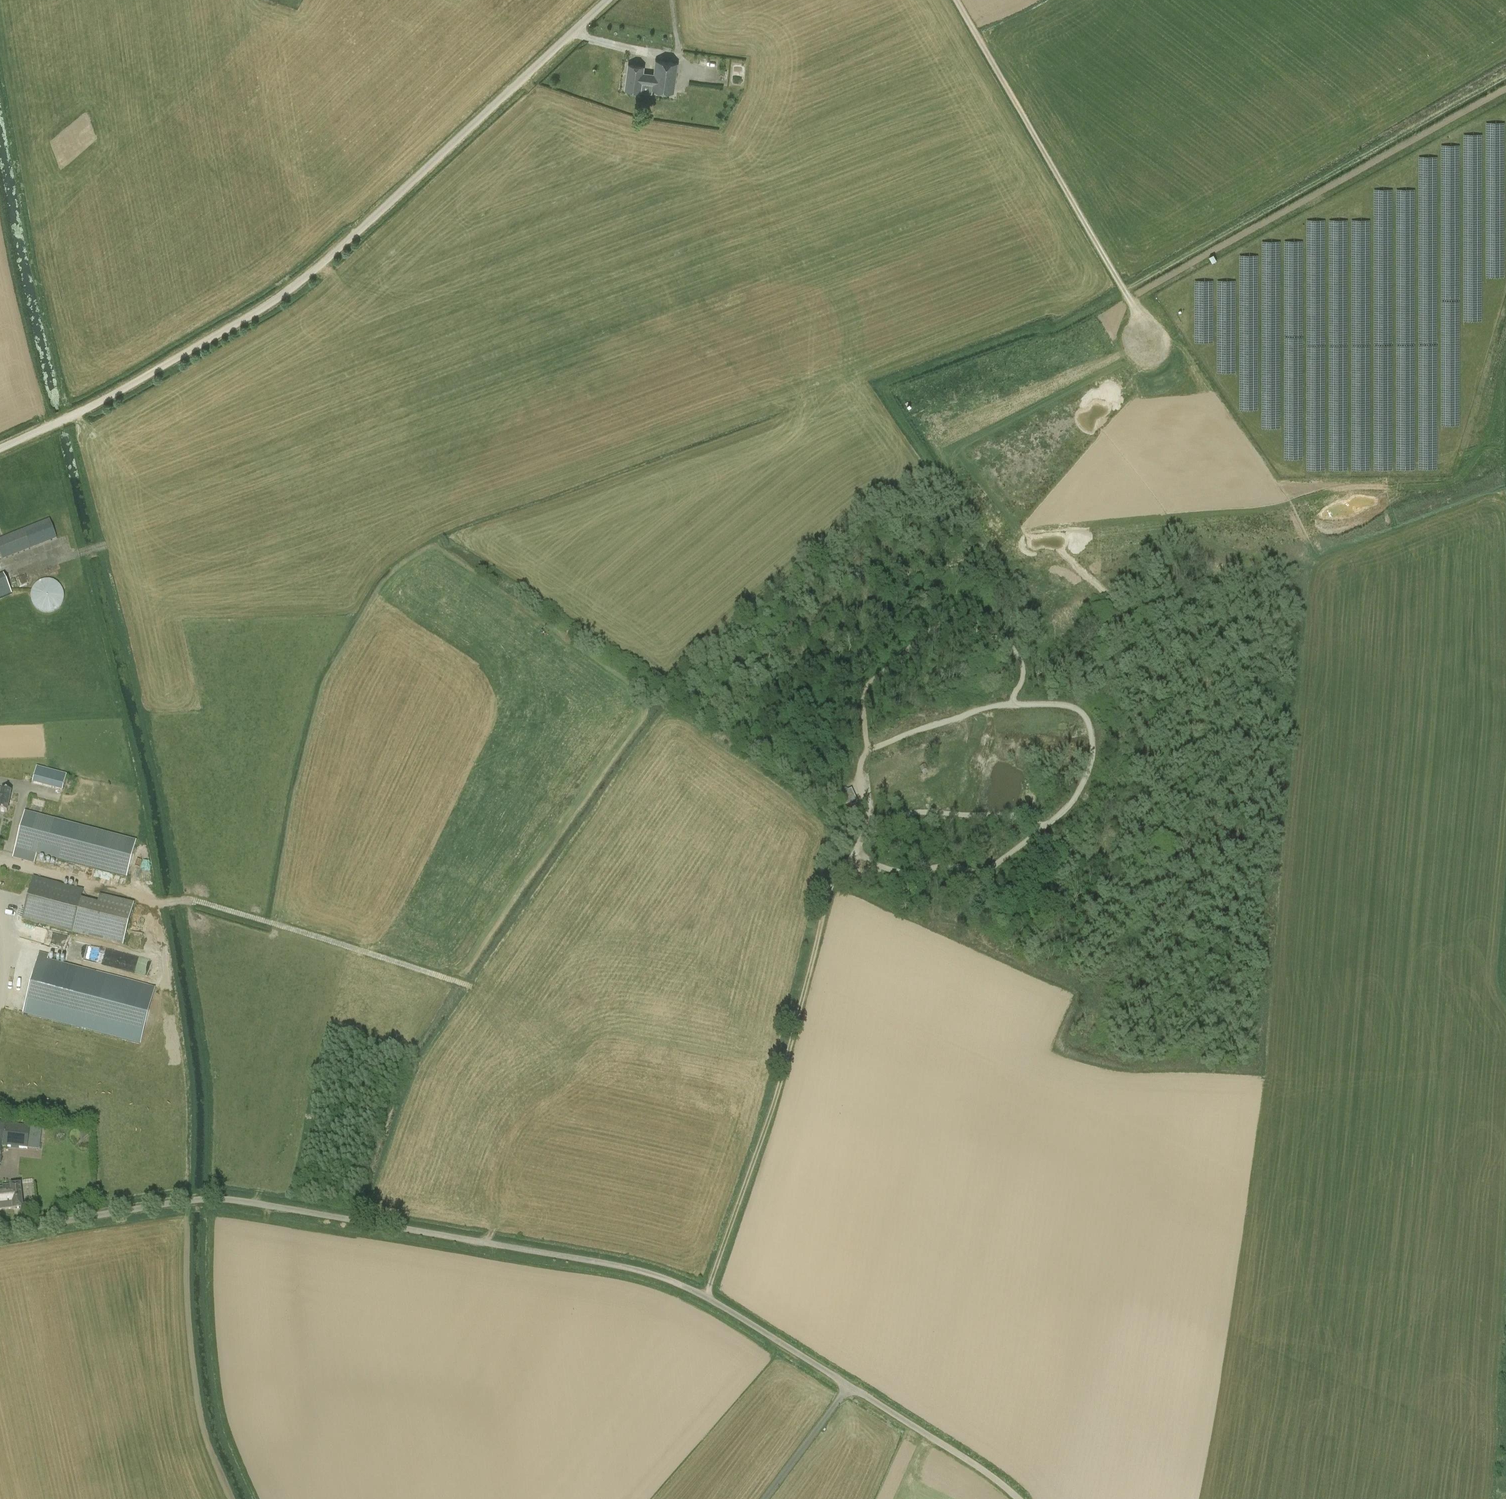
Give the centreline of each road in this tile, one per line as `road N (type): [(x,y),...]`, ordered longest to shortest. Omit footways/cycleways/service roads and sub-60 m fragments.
road 1 (unclassified): [(0,1231),(220,1199),(640,1271),(722,1307),(1017,1498)]
road 2 (unclassified): [(0,447),(102,400),(299,286),(609,0)]

